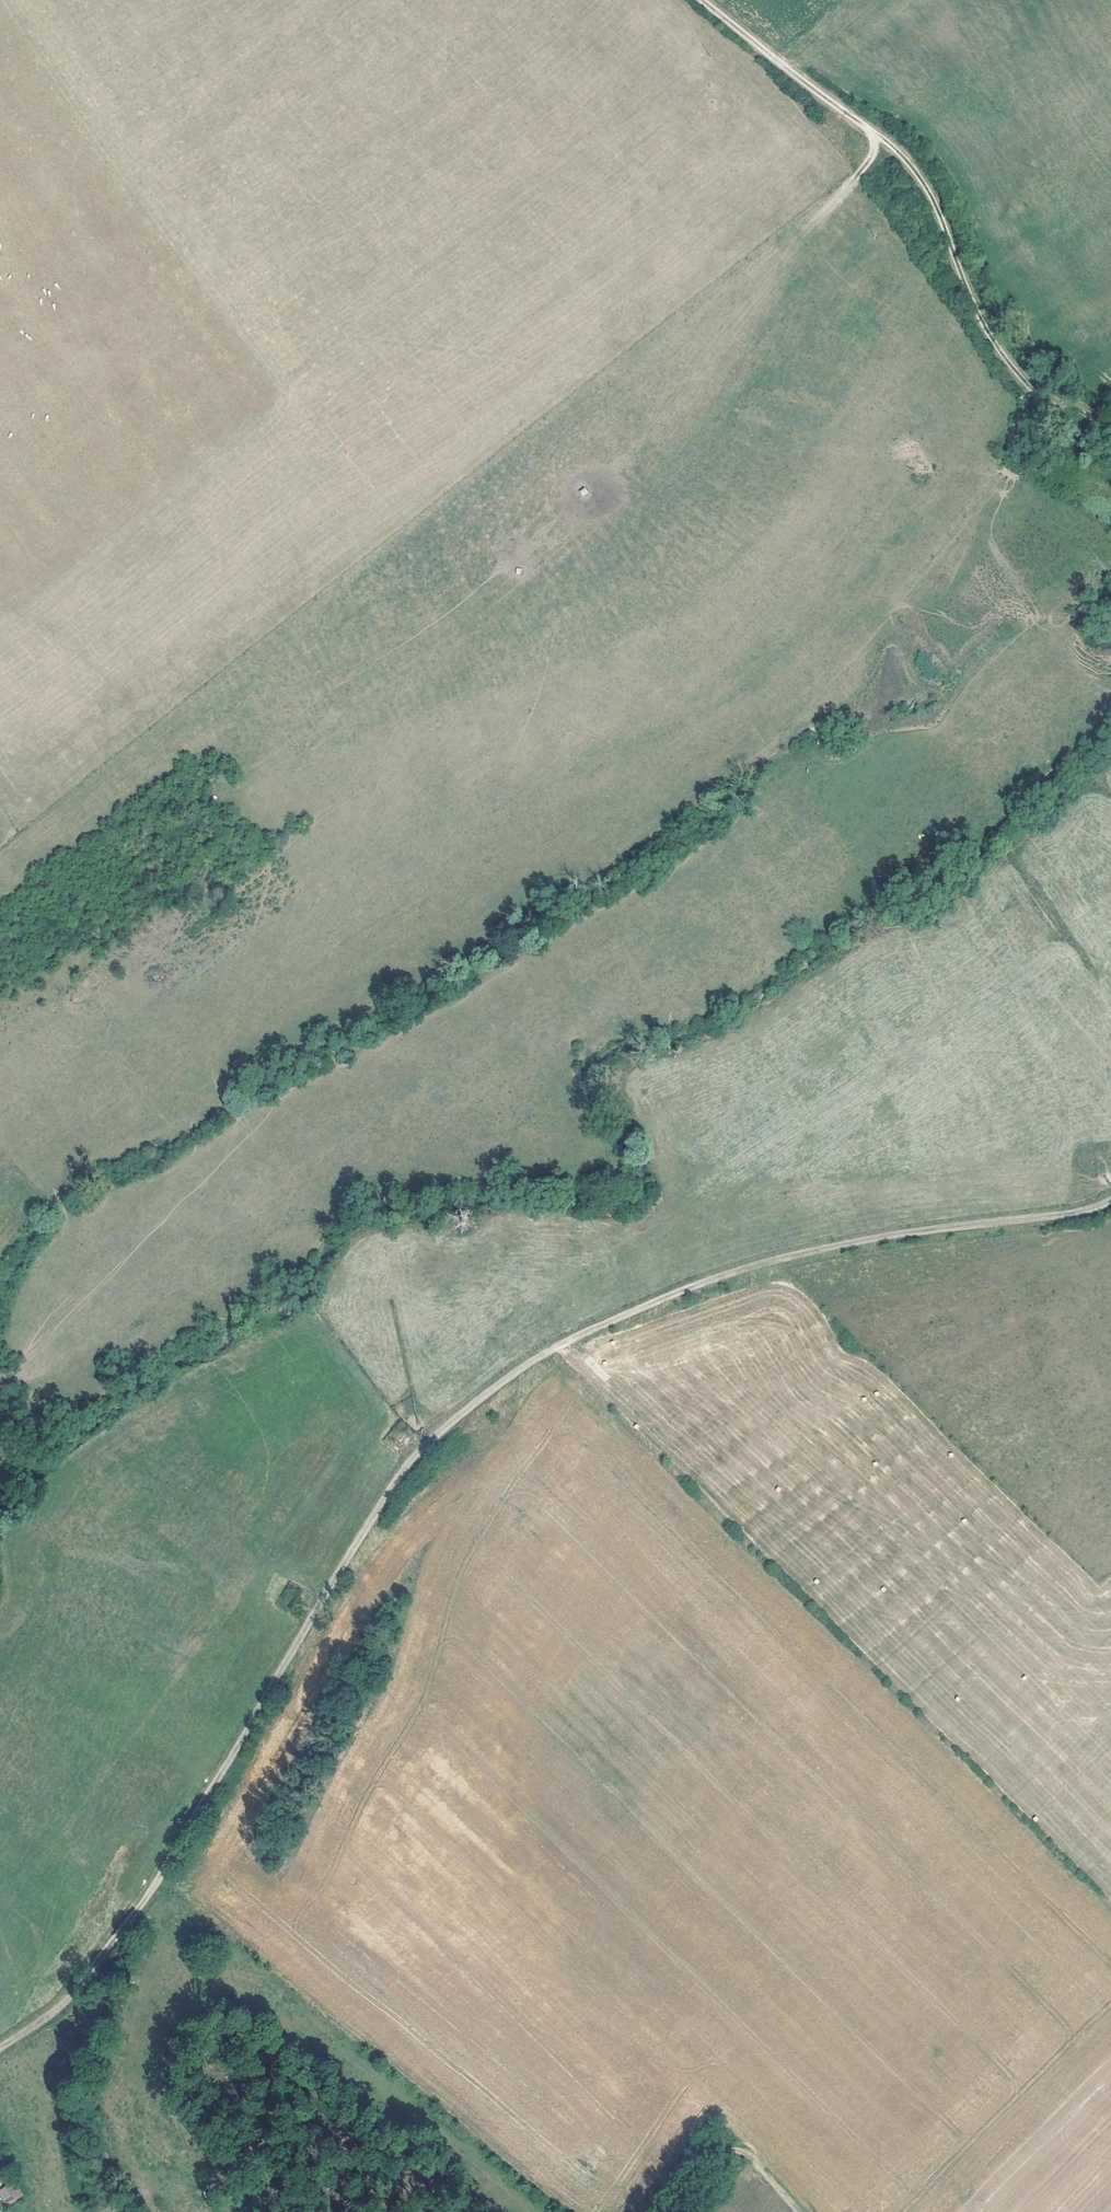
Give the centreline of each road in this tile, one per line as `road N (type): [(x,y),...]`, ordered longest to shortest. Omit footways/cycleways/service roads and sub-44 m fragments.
road 1 (track): [(0,2051),(46,2021),(100,1964),(399,1475),(483,1399),(602,1326),(721,1279),(832,1249),(1072,1216),(1110,1202)]
road 2 (track): [(700,0),(902,159),(997,351),(1110,434)]

